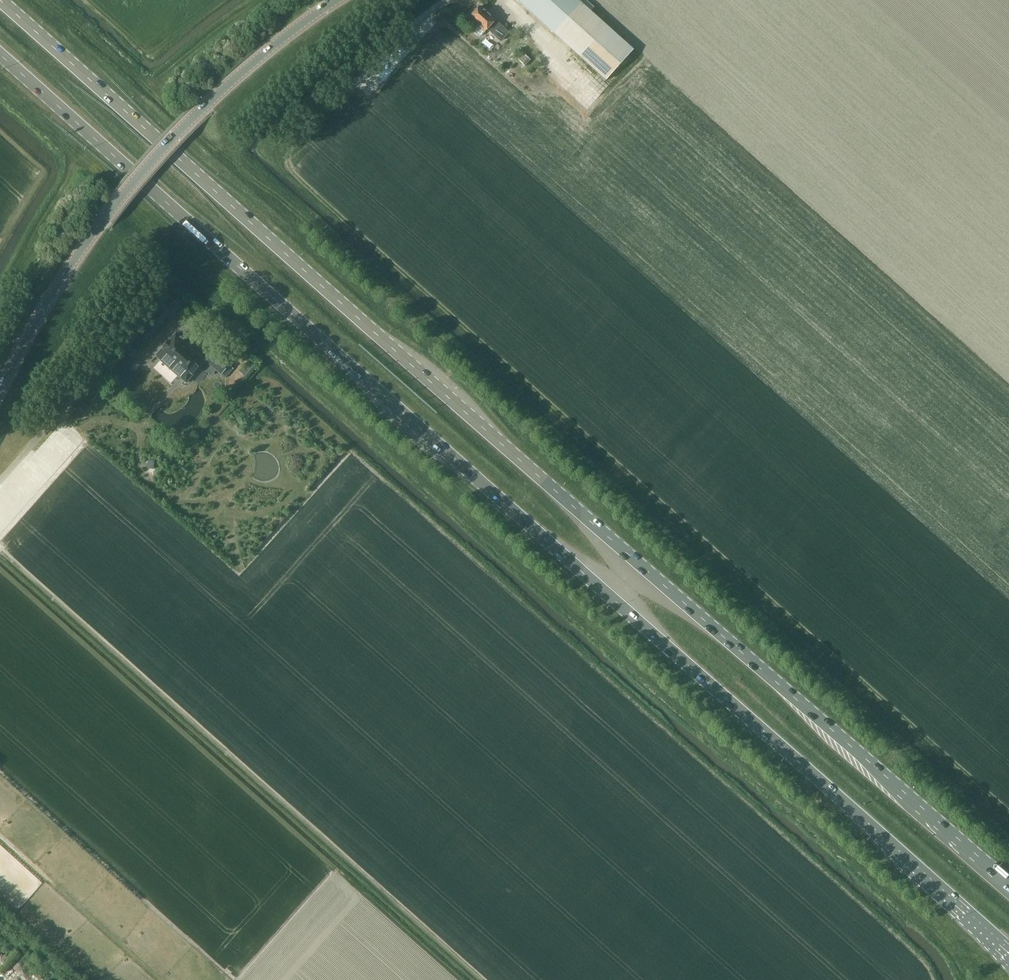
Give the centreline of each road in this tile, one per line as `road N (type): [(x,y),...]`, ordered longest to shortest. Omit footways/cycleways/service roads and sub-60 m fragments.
road 1 (primary): [(0,49),(1008,949)]
road 2 (primary): [(1008,884),(0,8)]
road 3 (unclassified): [(0,394),(68,271),(128,195),(216,99),(345,0)]
road 4 (unclassified): [(0,482),(119,351)]
road 5 (unclassified): [(349,92),(446,0)]

